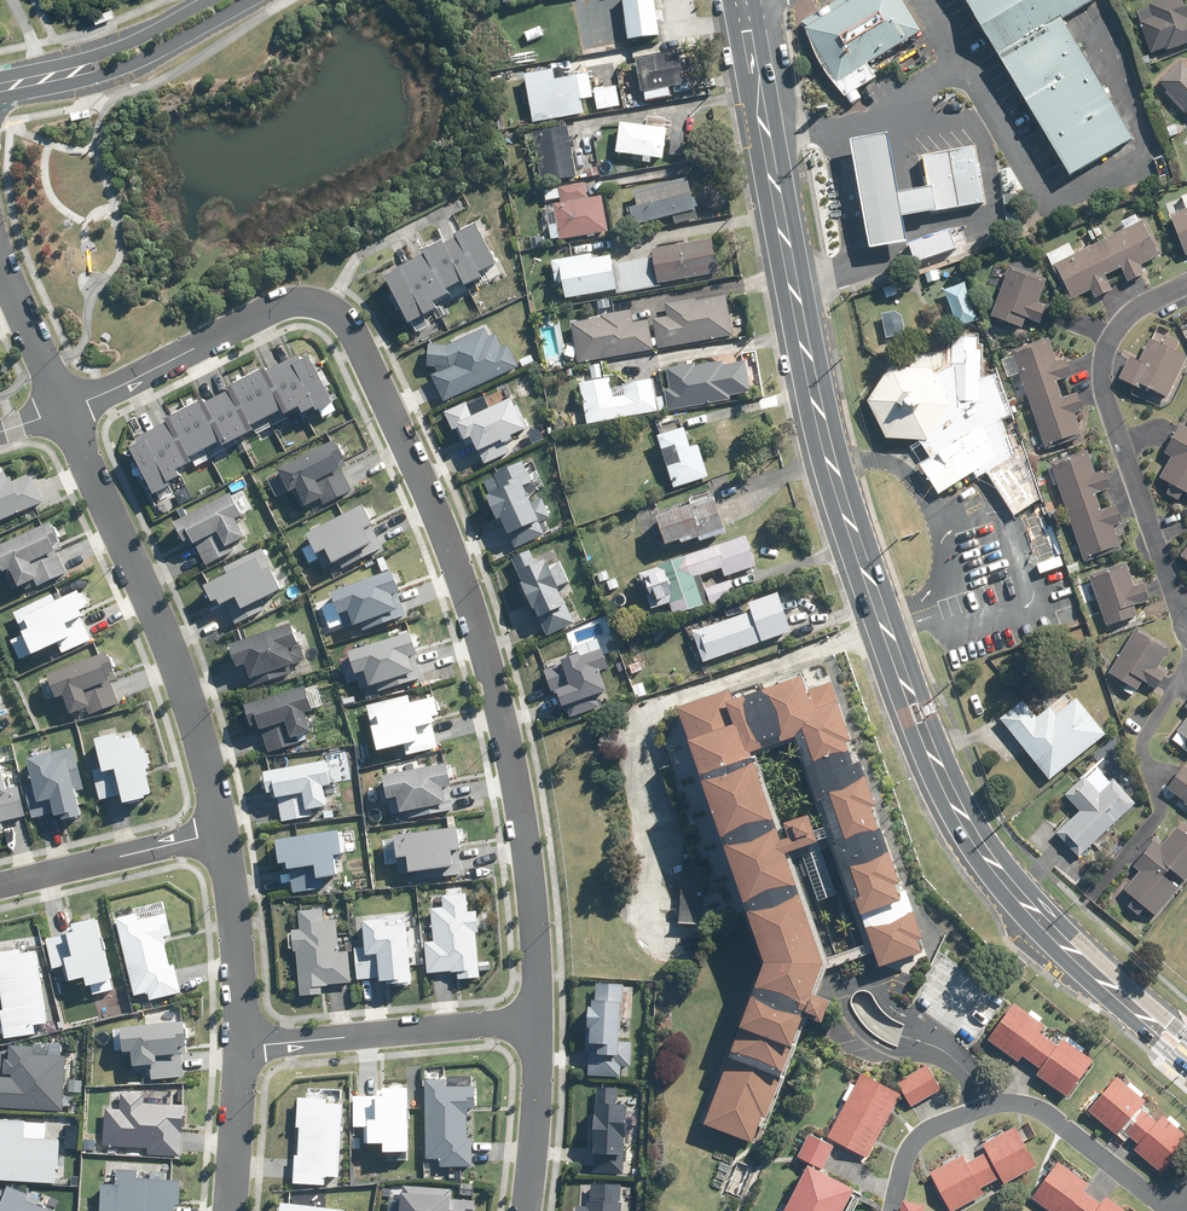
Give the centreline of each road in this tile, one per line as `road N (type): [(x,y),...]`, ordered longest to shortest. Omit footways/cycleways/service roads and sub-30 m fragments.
road 1 (secondary): [(744,0),(801,344),(880,619),(948,792),(1032,908),(1186,1049)]
road 2 (residential): [(64,404),(303,298),(343,317),(420,485),(503,724),(525,853),(532,1014)]
road 3 (residential): [(64,404),(182,686),(223,835)]
road 4 (residential): [(1186,285),(1127,316),(1102,371),(1176,597),(1186,610)]
road 5 (residential): [(242,1042),(532,1014)]
road 6 (residential): [(1089,897),(1156,822),(1160,807),(1142,758),(1144,740),(1186,660)]
road 7 (residential): [(253,0),(166,51),(0,100)]
road 8 (residential): [(960,1063),(884,1049),(851,1016),(849,990),(879,987),(896,1011),(949,1044)]
road 9 (residential): [(223,835),(0,885)]
road 10 (residential): [(984,1109),(1008,1102),(1039,1110),(1169,1210)]
road 11 (residential): [(0,75),(101,47),(197,0)]
road 12 (residential): [(223,835),(242,1042)]
road 13 (residential): [(532,1014),(522,1210)]
road 14 (residential): [(242,1042),(228,1210)]
road 15 (residential): [(0,251),(64,404)]
road 16 (residential): [(892,1210),(912,1146),(984,1109)]

